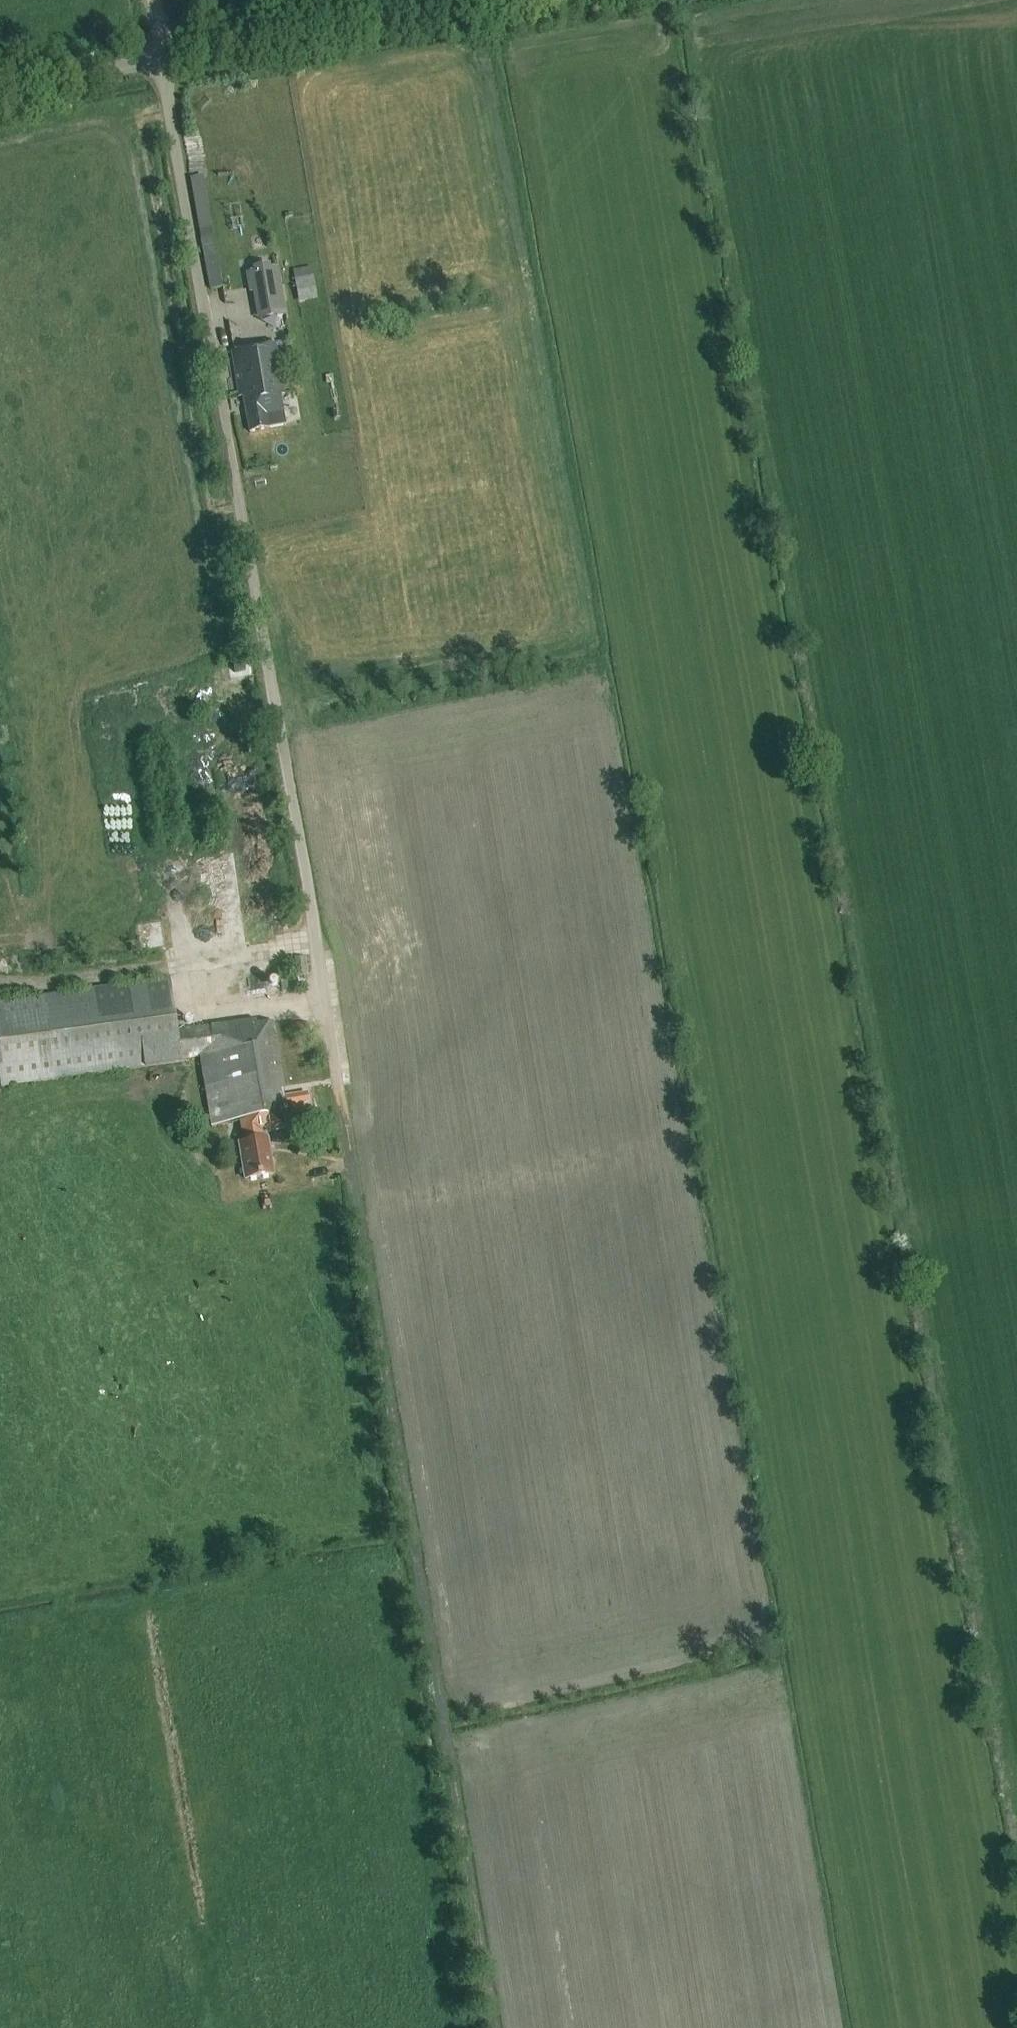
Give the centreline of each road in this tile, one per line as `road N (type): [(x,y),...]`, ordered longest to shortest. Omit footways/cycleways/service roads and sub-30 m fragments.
road 1 (unclassified): [(0,92),(164,53),(509,0)]

